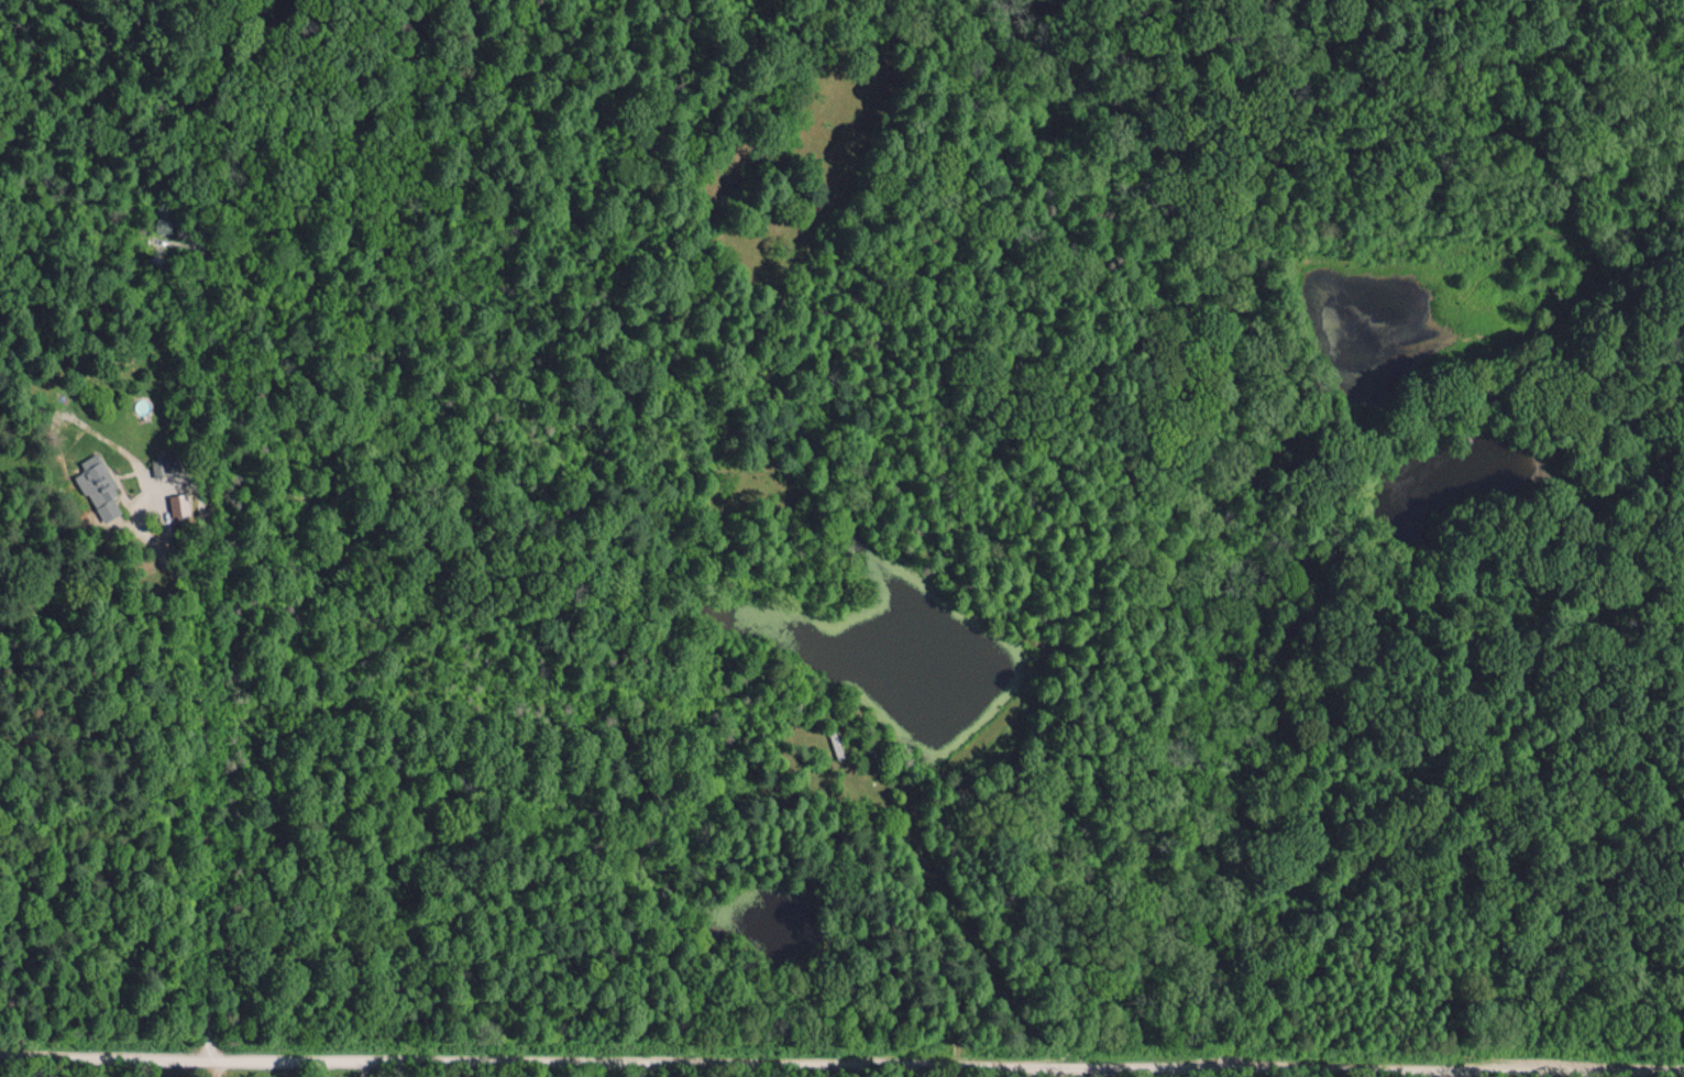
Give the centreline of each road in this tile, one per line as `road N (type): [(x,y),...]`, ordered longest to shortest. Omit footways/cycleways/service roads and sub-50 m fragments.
road 1 (residential): [(0,1057),(1683,1068)]

